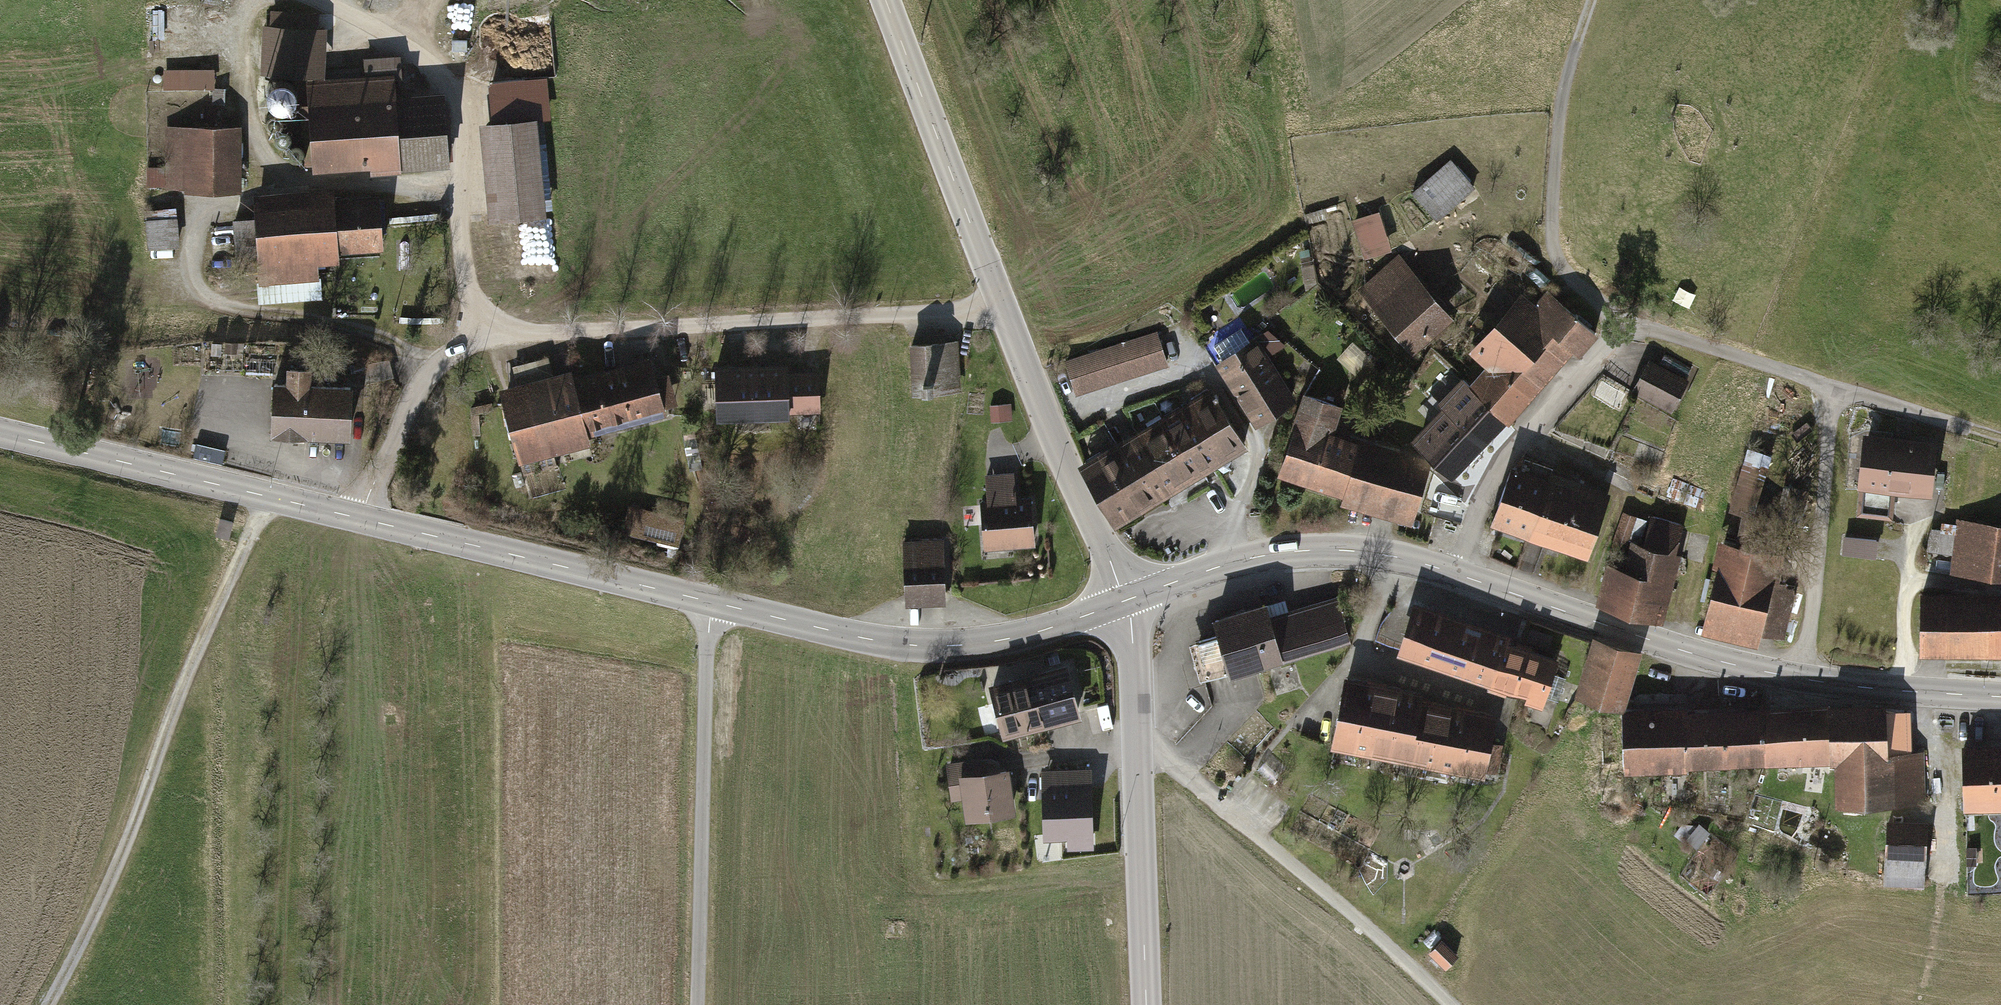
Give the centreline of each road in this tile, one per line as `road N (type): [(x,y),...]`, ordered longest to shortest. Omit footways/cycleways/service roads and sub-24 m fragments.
road 1 (tertiary): [(2000,701),(1765,676),(1405,563),(1289,556),(1128,603)]
road 2 (tertiary): [(1128,603),(1003,644),(908,647),(362,523)]
road 3 (residential): [(1006,318),(483,340),(437,368),(410,407),(362,523)]
road 4 (track): [(49,1004),(118,868),(176,703),(269,500)]
road 5 (track): [(483,340),(467,247),(461,115),(444,80),(419,54),(314,0)]
road 6 (tertiary): [(1148,1004),(1137,660),(1128,603)]
road 7 (track): [(700,1004),(710,606)]
road 8 (track): [(1629,325),(2000,441)]
road 9 (tertiary): [(362,523),(0,436)]
road 10 (track): [(464,190),(285,176),(258,143),(245,99),(257,0)]
road 11 (track): [(437,368),(361,336),(223,307),(206,295),(195,252),(204,225),(220,211),(245,206)]
road 12 (track): [(1596,0),(1559,114),(1554,225),(1558,261),(1586,295),(1629,325)]
road 13 (tertiary): [(888,0),(1006,318)]
road 14 (tertiary): [(1006,318),(1128,603)]
road 15 (track): [(1445,1004),(1300,871)]

